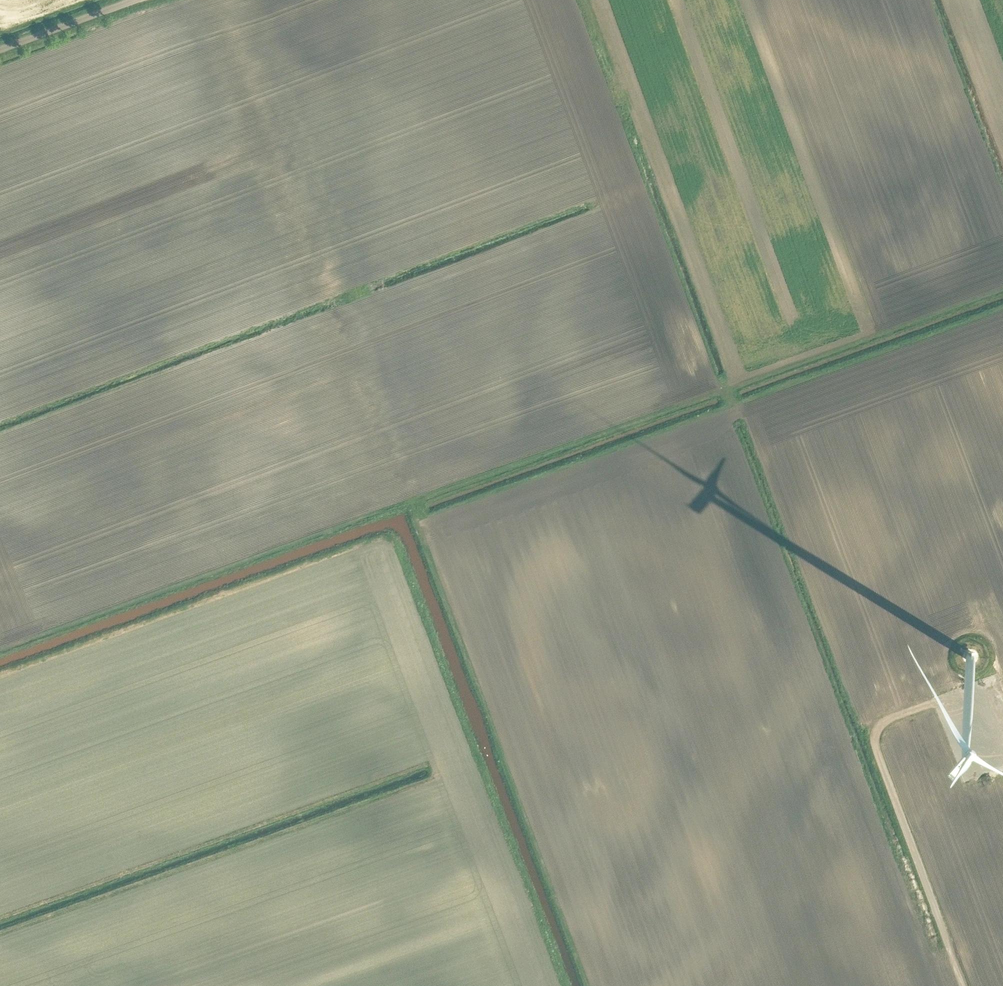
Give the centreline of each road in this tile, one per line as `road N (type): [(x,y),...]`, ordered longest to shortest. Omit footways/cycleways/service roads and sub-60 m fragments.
road 1 (unclassified): [(0,49),(132,0)]

